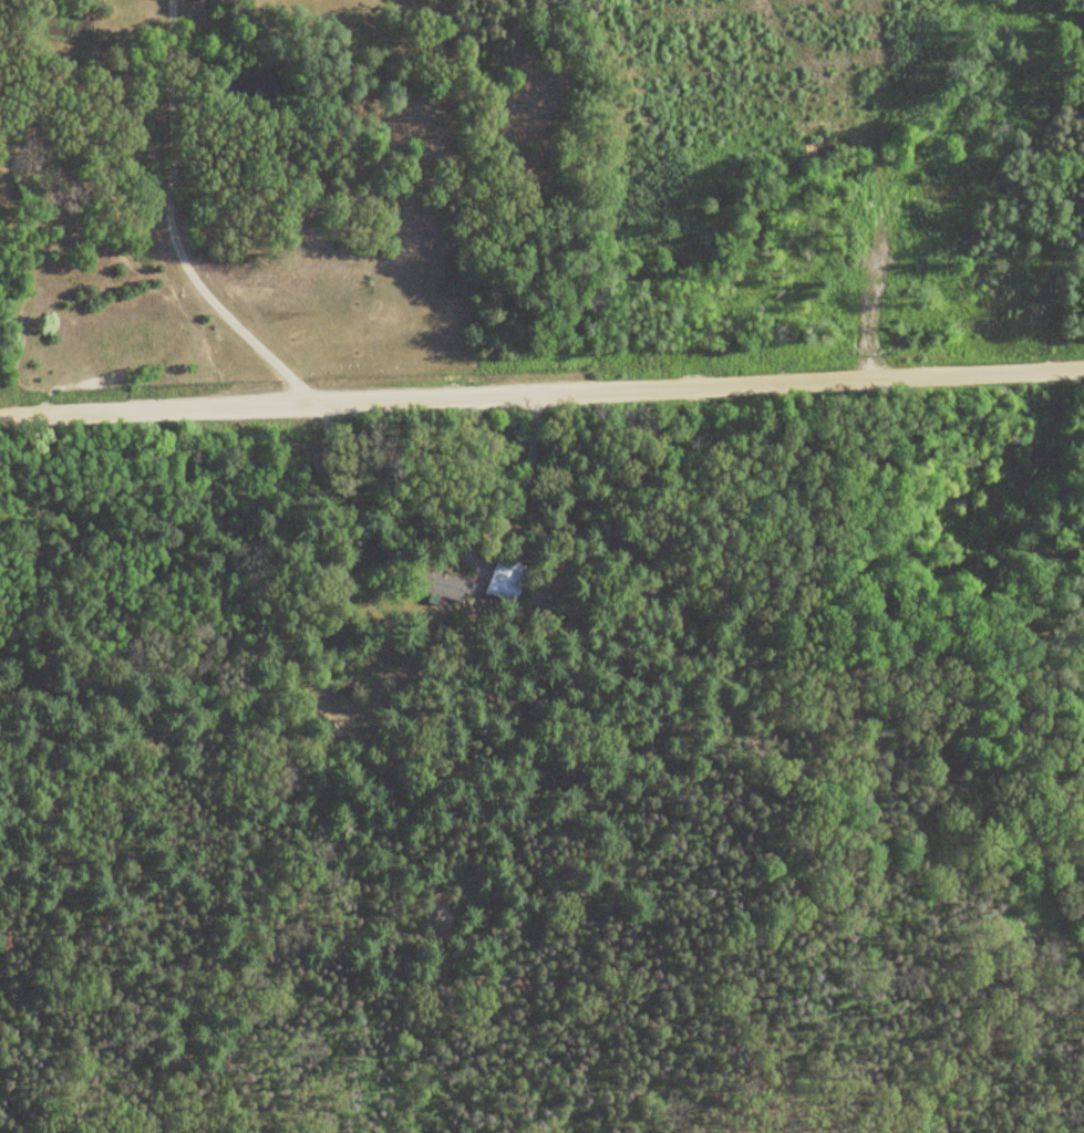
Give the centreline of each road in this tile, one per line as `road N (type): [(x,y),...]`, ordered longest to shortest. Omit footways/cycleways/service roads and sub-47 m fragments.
road 1 (residential): [(0,421),(1083,370)]

